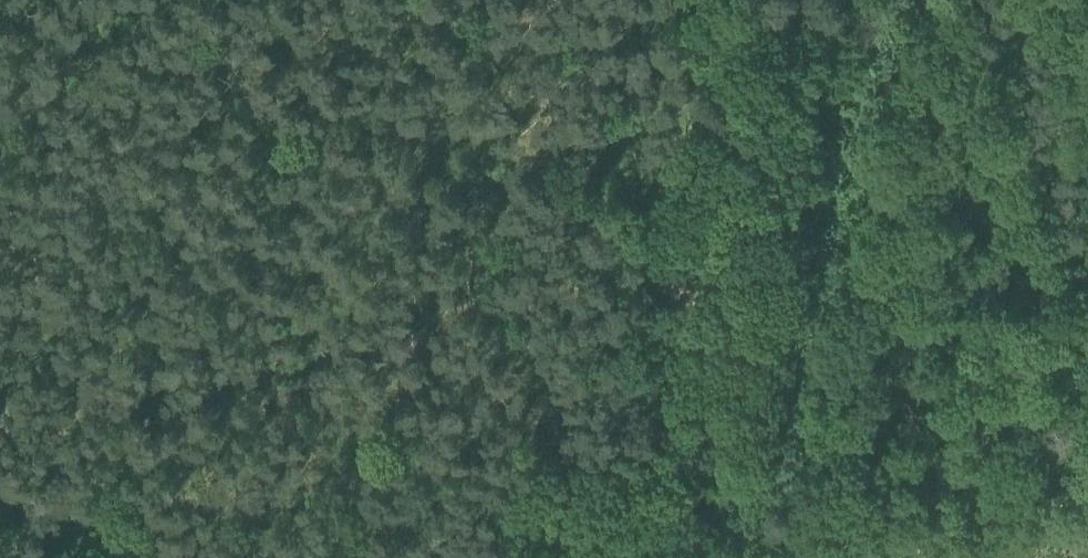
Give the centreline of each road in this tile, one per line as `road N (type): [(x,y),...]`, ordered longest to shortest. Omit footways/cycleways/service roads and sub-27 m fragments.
road 1 (track): [(1087,492),(875,557)]

